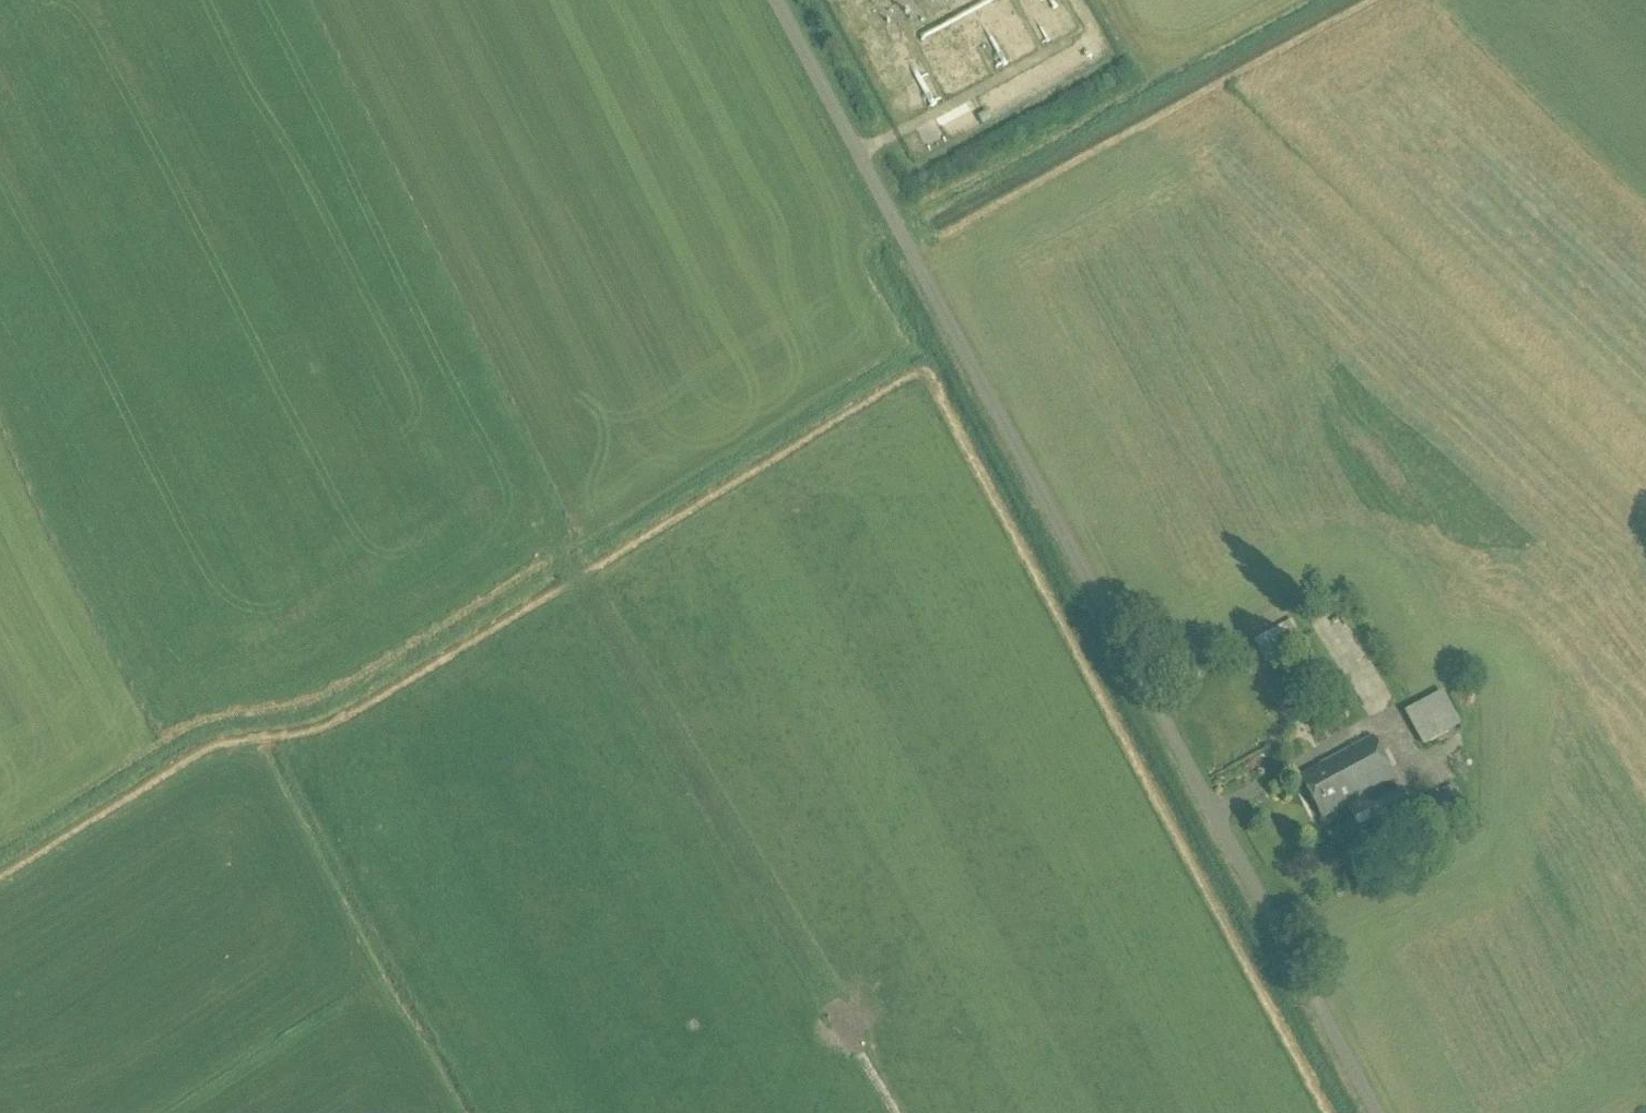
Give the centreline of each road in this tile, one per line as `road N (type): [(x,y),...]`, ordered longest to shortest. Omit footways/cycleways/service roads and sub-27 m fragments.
road 1 (unclassified): [(1376,1112),(777,0)]

